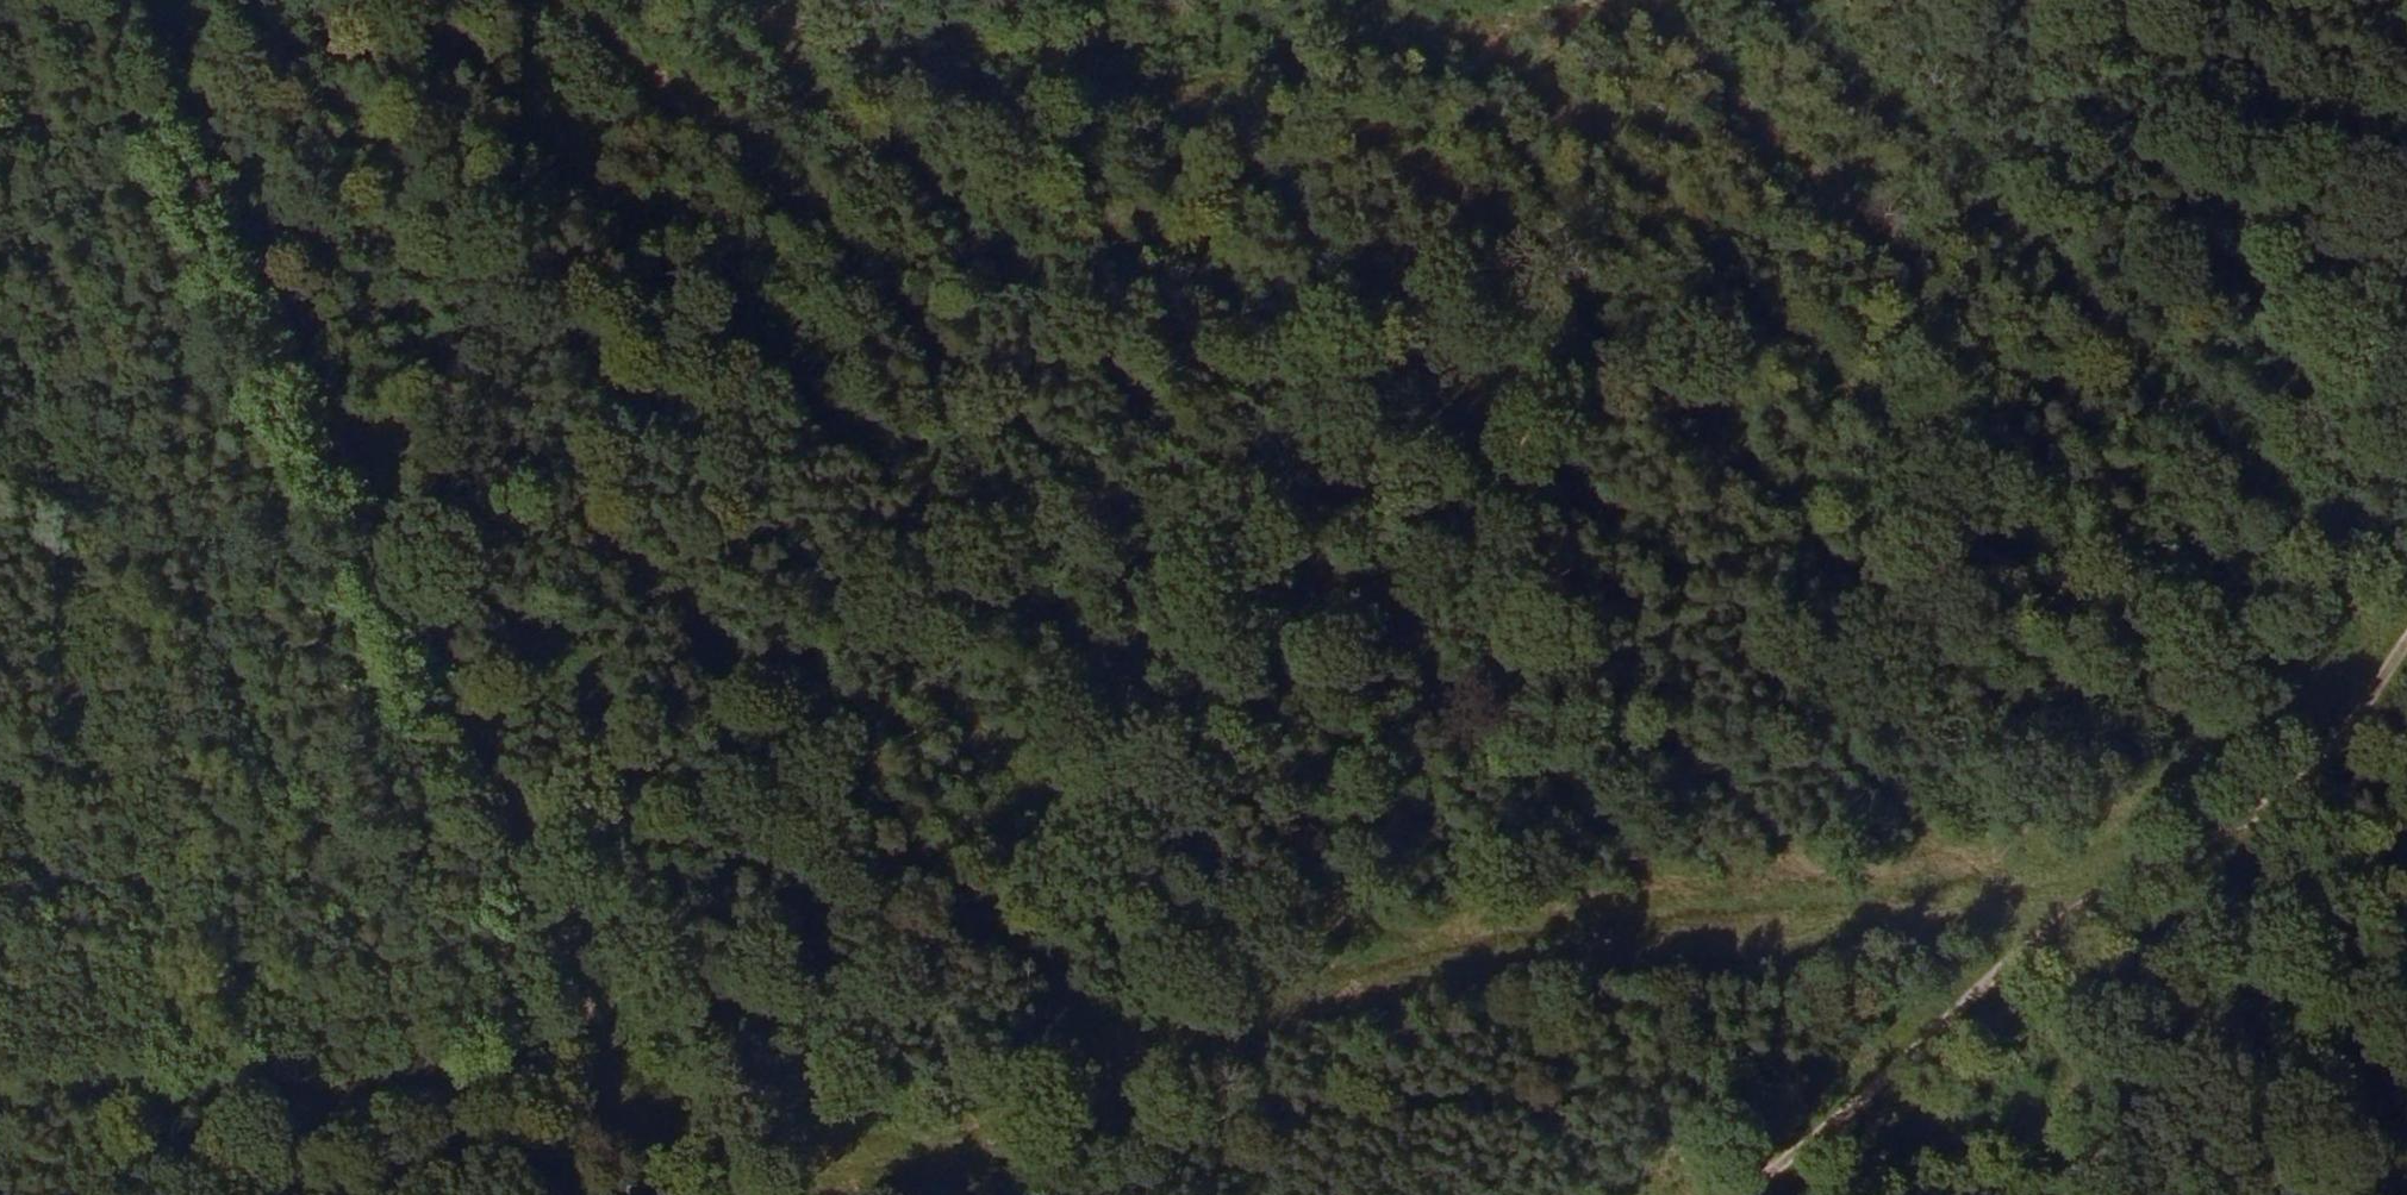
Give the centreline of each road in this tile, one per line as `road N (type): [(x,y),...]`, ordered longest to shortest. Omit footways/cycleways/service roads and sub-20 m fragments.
road 1 (track): [(2100,899),(1697,922),(1329,1006),(1007,1140),(746,1150),(576,1066),(0,1093)]
road 2 (track): [(1740,1194),(2098,898),(2288,805),(2406,654)]

